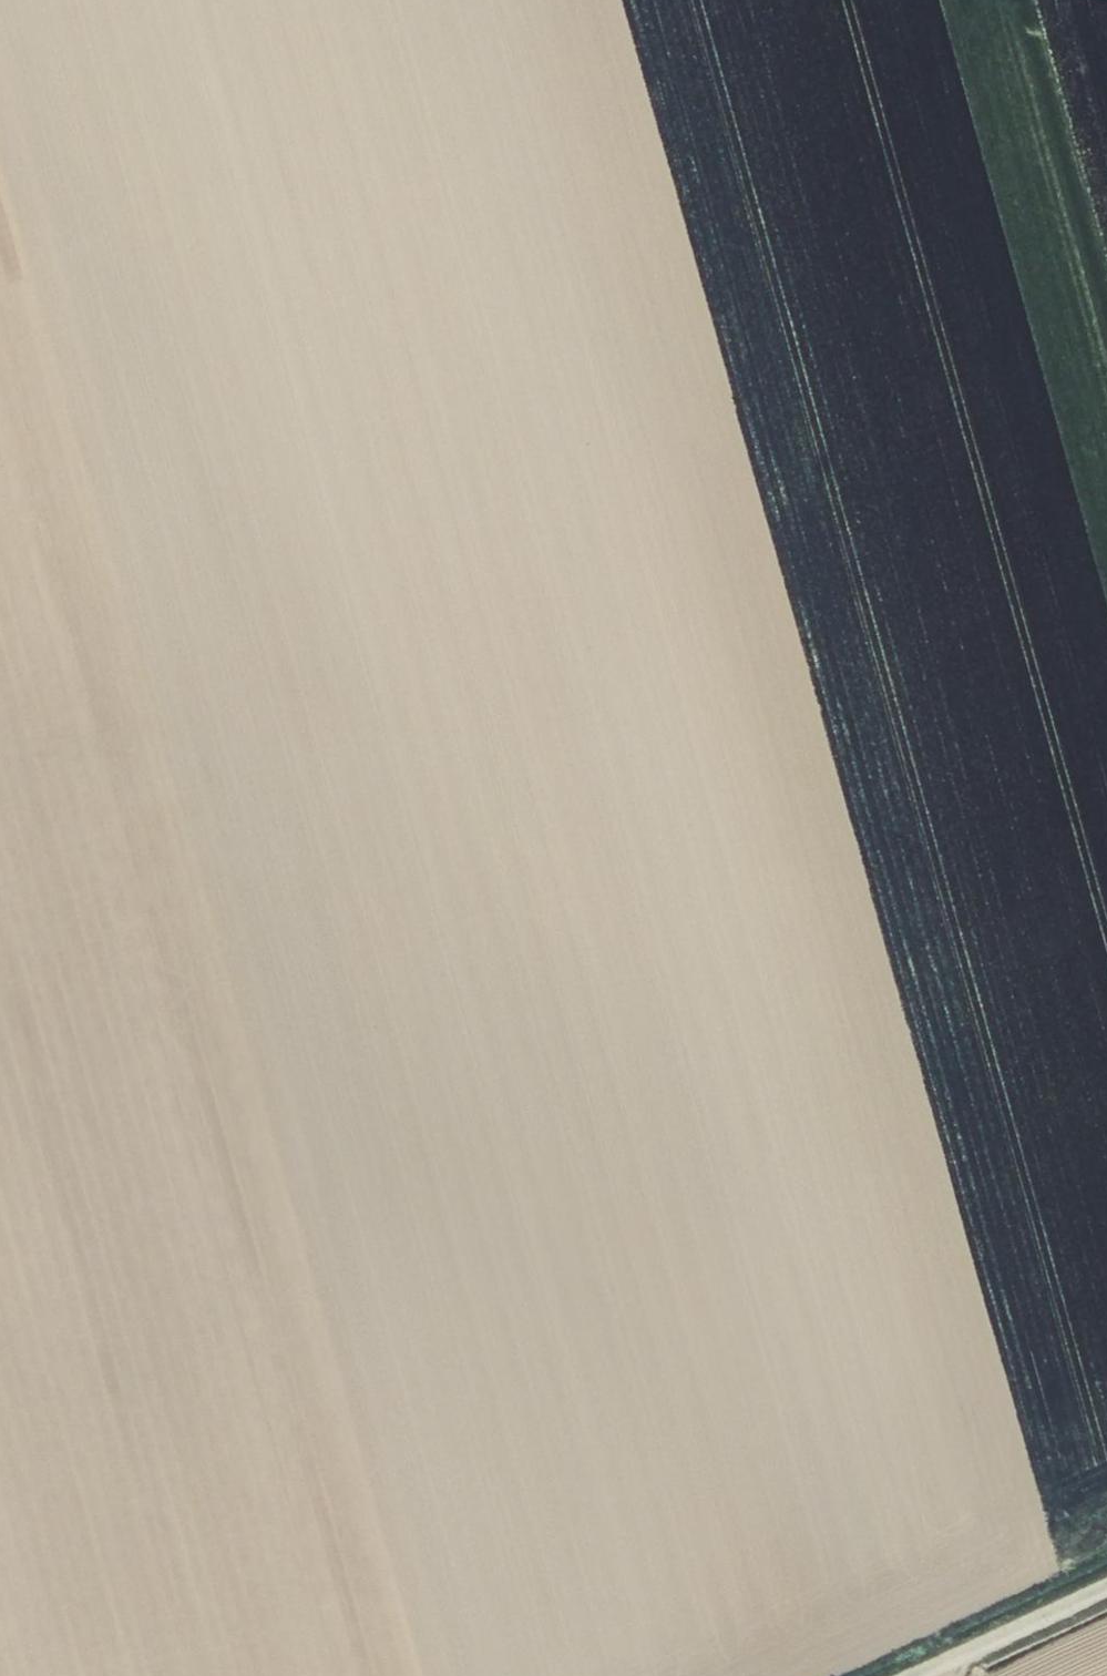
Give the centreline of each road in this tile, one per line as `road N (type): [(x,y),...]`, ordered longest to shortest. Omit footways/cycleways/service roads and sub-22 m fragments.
road 1 (track): [(1106,1590),(920,1675)]

